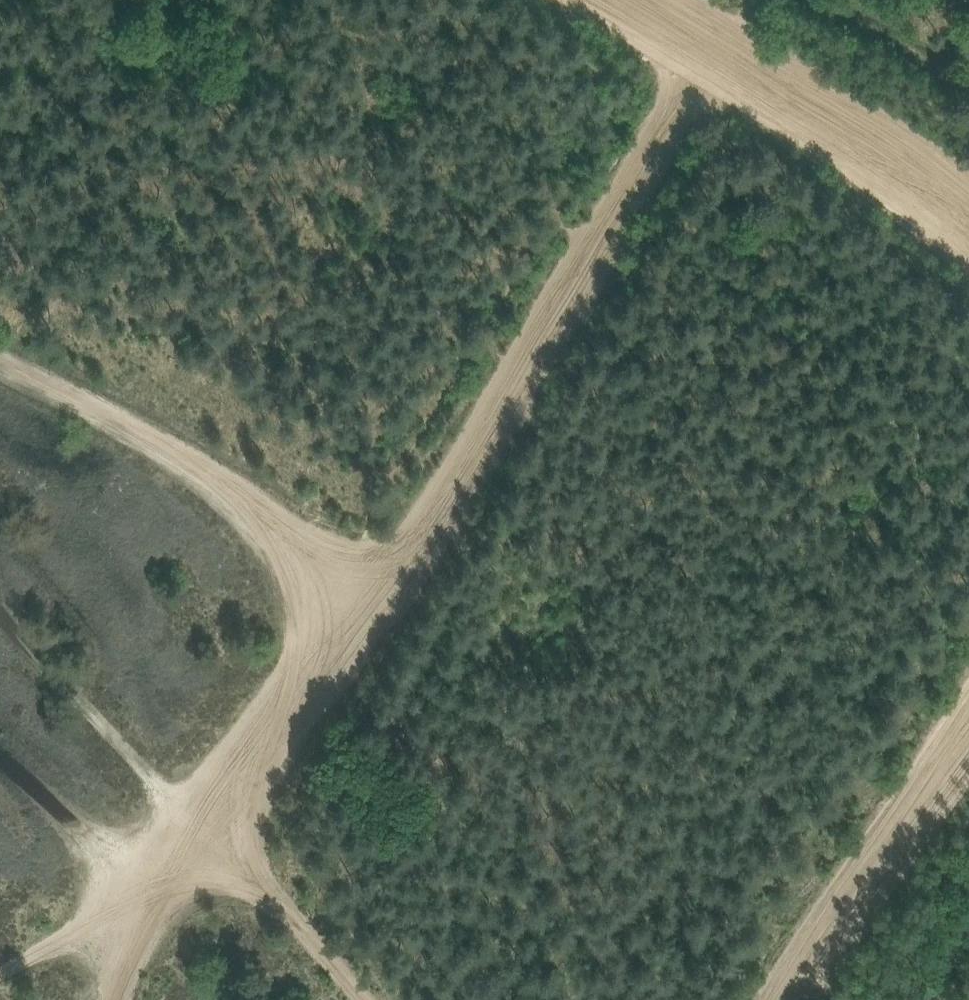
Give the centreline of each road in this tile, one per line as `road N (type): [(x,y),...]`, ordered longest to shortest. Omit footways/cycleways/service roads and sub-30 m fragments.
road 1 (track): [(98,999),(136,896),(459,468),(714,50)]
road 2 (track): [(370,999),(0,613)]
road 3 (track): [(968,225),(936,190),(635,0)]
road 4 (track): [(782,999),(968,730)]

